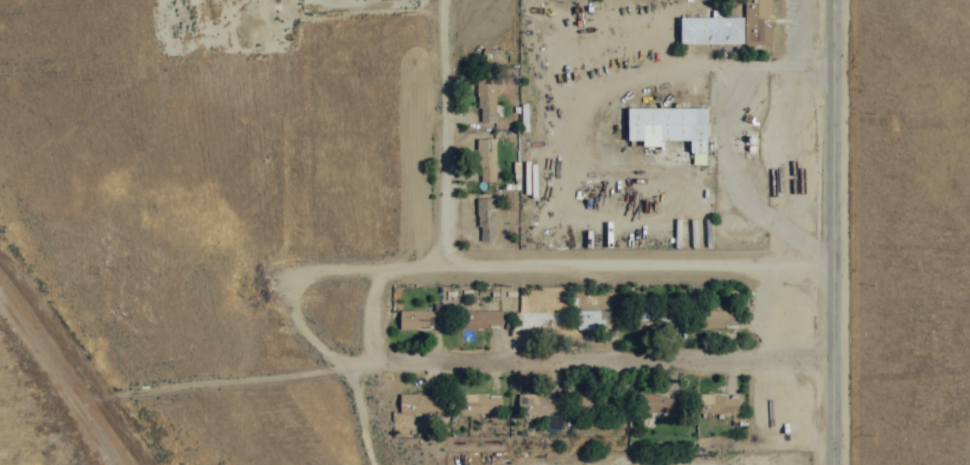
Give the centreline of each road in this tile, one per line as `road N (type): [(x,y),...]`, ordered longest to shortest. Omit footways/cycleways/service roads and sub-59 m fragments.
road 1 (tertiary): [(839,464),(840,0)]

